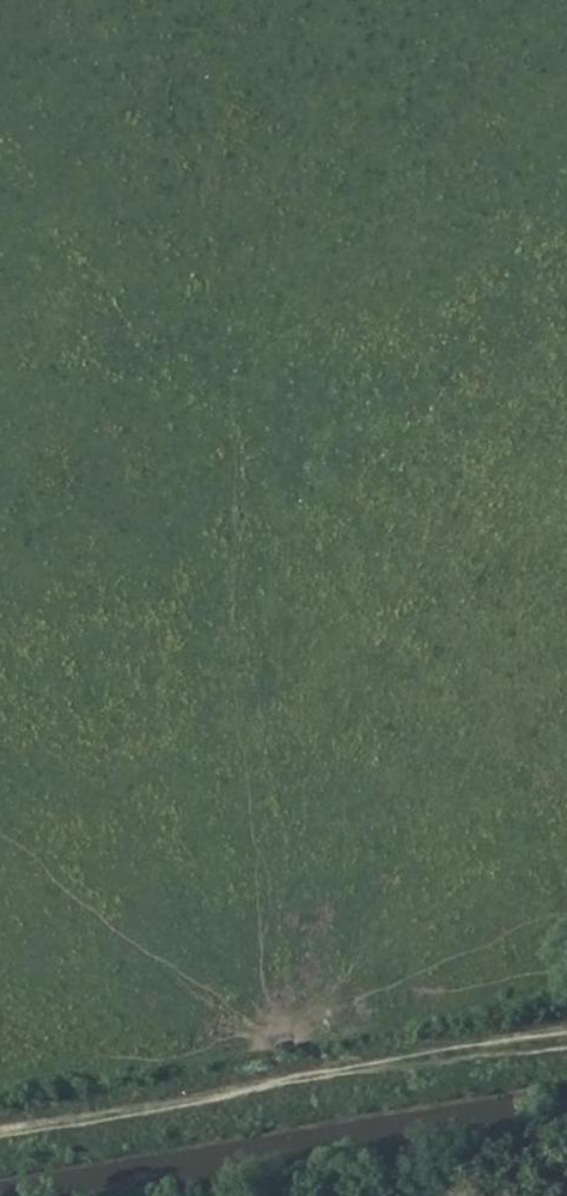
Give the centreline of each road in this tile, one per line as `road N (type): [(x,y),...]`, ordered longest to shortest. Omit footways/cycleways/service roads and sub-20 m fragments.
road 1 (track): [(566,1037),(0,1134)]

